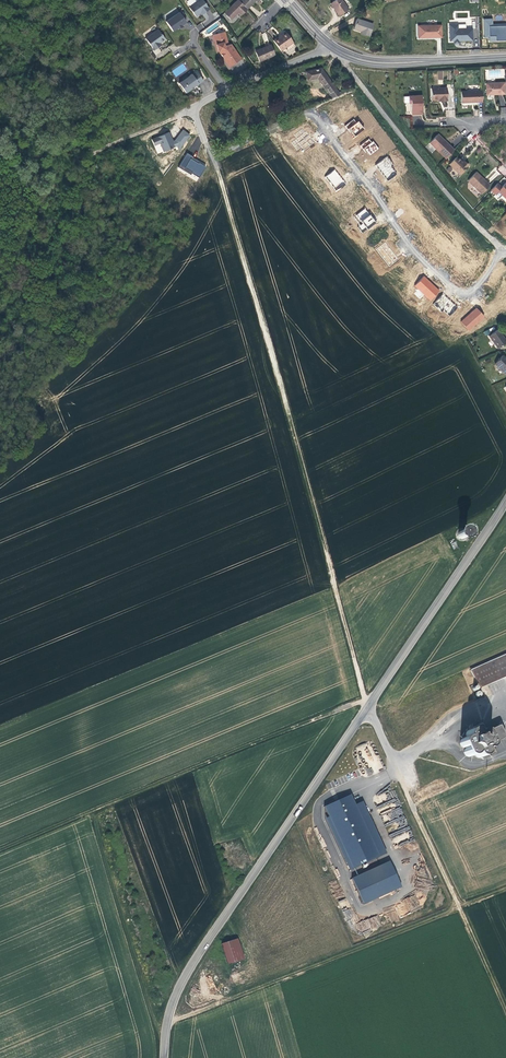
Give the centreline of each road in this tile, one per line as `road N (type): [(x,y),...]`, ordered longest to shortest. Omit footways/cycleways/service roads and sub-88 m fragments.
road 1 (track): [(0,849),(261,740),(360,702),(368,707),(213,158)]
road 2 (tertiary): [(368,707),(189,969),(169,1014),(164,1057)]
road 3 (residential): [(503,249),(475,289),(460,292),(406,241),(313,116),(213,158)]
road 4 (track): [(167,1023),(505,889)]
road 5 (track): [(505,1013),(398,773)]
road 6 (residential): [(344,53),(446,193),(503,249)]
road 7 (tertiary): [(505,501),(368,707)]
road 8 (track): [(176,118),(91,154),(0,221)]

